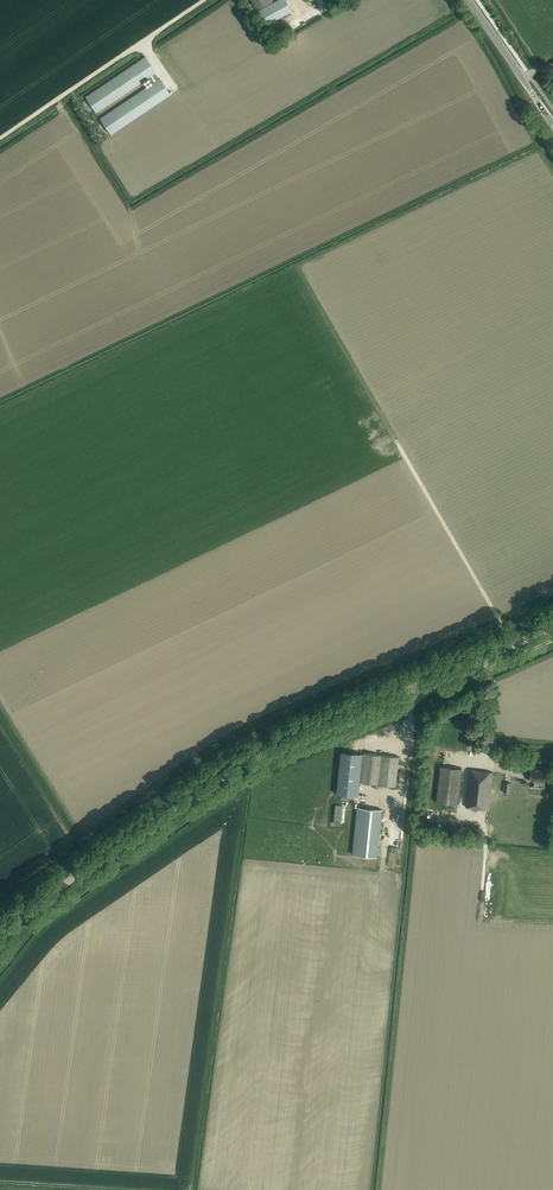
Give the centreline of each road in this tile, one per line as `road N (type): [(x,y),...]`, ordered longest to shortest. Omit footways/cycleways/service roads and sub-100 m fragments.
road 1 (tertiary): [(0,943),(50,894),(218,779),(421,686)]
road 2 (secondary): [(468,0),(552,125)]
road 3 (tertiary): [(421,686),(552,630)]
road 4 (unclassified): [(421,686),(466,683),(552,644)]

